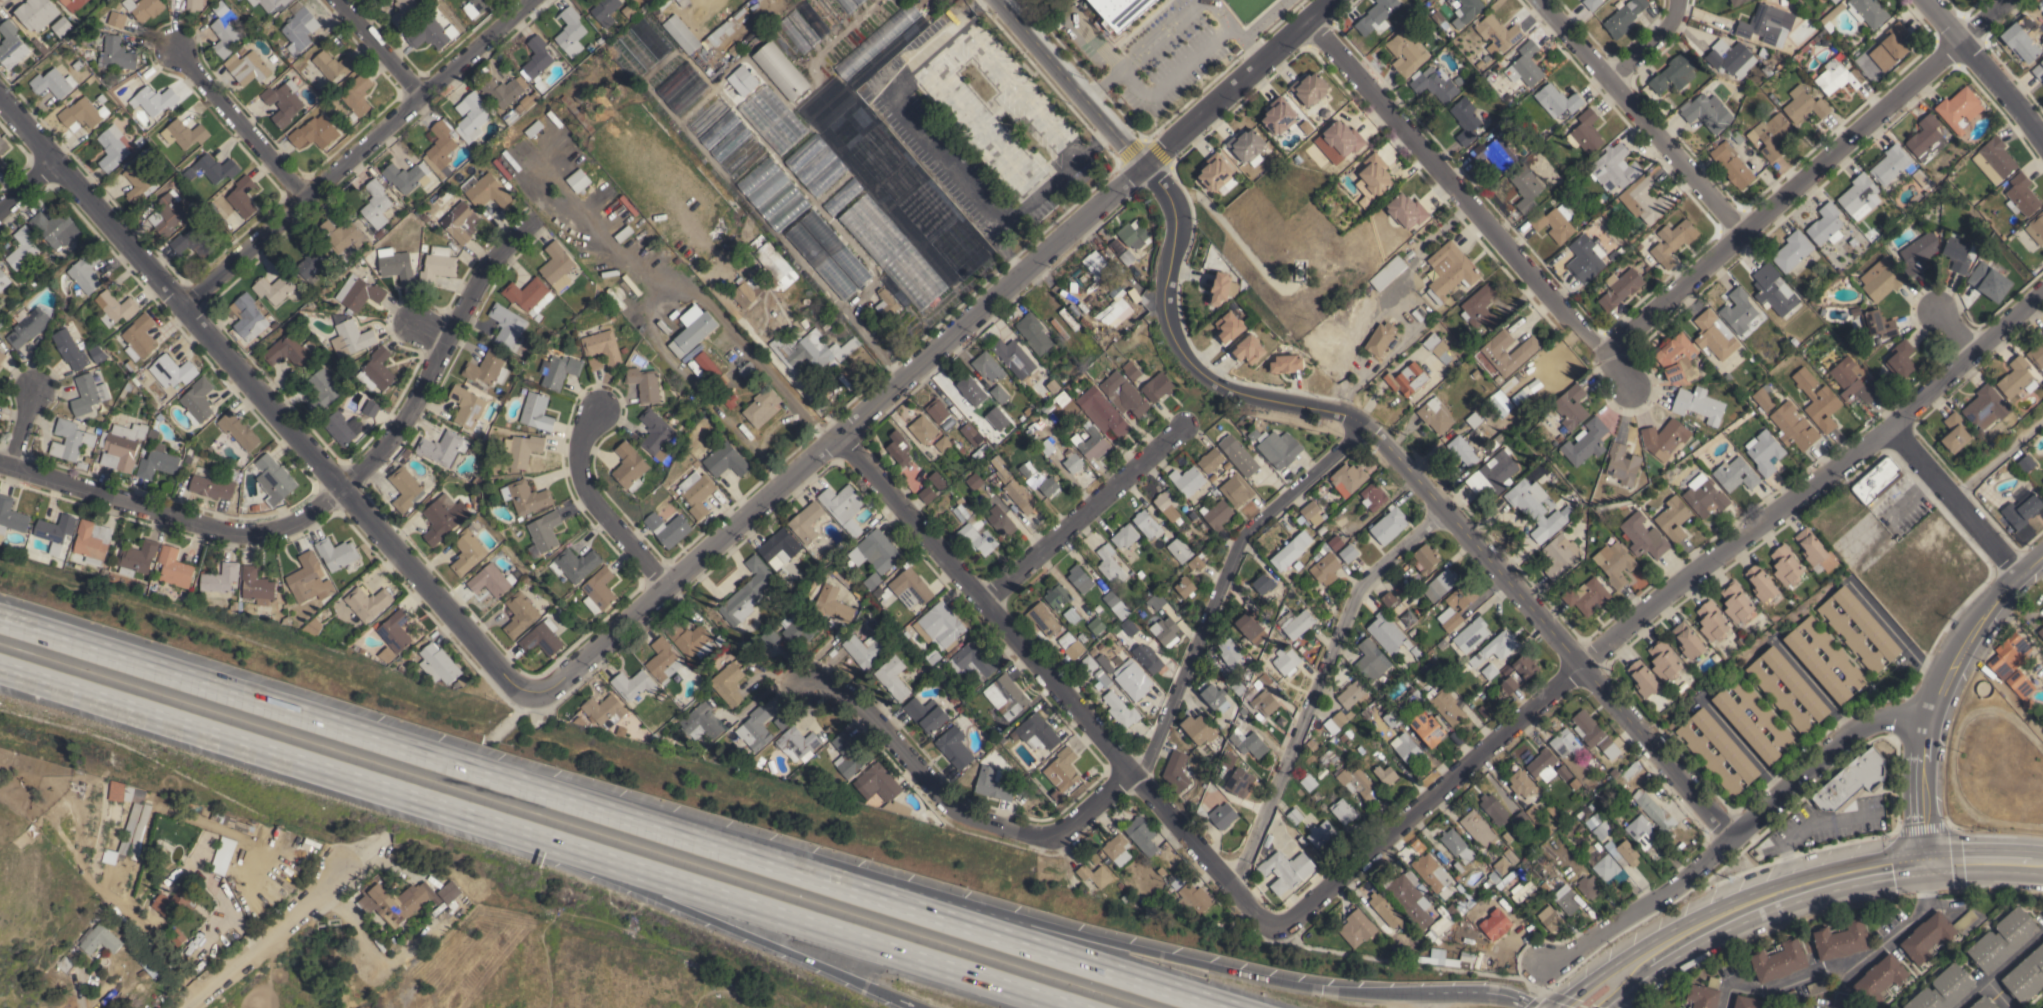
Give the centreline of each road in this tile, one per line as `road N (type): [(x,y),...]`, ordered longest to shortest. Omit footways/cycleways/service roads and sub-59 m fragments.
road 1 (motorway): [(1228,1007),(0,618)]
road 2 (residential): [(2042,290),(1887,427),(1577,668),(1278,937)]
road 3 (motorway): [(1442,993),(1268,980),(496,776)]
road 4 (residential): [(1733,839),(1366,425),(1241,395),(1188,362),(1164,311),(1175,222),(1141,163)]
road 5 (residential): [(529,698),(544,694),(1141,163)]
road 6 (residential): [(0,100),(529,698)]
road 7 (residential): [(1278,937),(831,441)]
road 8 (motorway): [(530,836),(1072,1007)]
road 9 (motorway): [(0,668),(530,836)]
road 10 (residential): [(2012,0),(1604,351)]
road 11 (residential): [(1627,384),(1305,17)]
road 12 (residential): [(533,0),(182,310)]
road 13 (residential): [(1925,722),(1895,716),(1857,726),(1665,894),(1540,964)]
road 14 (residential): [(1439,509),(1358,584),(1236,891)]
road 15 (residential): [(1366,425),(1247,534),(1137,781)]
road 16 (motorway): [(530,836),(915,1007)]
road 17 (residential): [(1127,770),(1056,841),(955,810),(871,722),(794,681)]
road 18 (residential): [(341,489),(314,512),(251,534),(0,460)]
road 19 (residential): [(341,489),(404,425),(479,278),(525,222)]
road 20 (residential): [(1738,235),(1541,0)]
road 21 (primary): [(1928,860),(1826,875),(1725,914),(1645,957)]
road 22 (residential): [(982,601),(1186,426)]
road 23 (residential): [(1141,163),(1326,0)]
road 24 (secondary): [(2042,551),(1952,655),(1921,753)]
road 25 (residential): [(1141,163),(998,0)]
road 26 (residential): [(666,587),(586,490),(580,447),(599,413)]
road 27 (residential): [(337,870),(311,903),(188,1007)]
road 28 (residential): [(305,202),(173,49)]
road 29 (residential): [(2016,574),(1887,427)]
road 30 (residential): [(1923,0),(2042,147)]
road 31 (residential): [(420,100),(335,0)]

